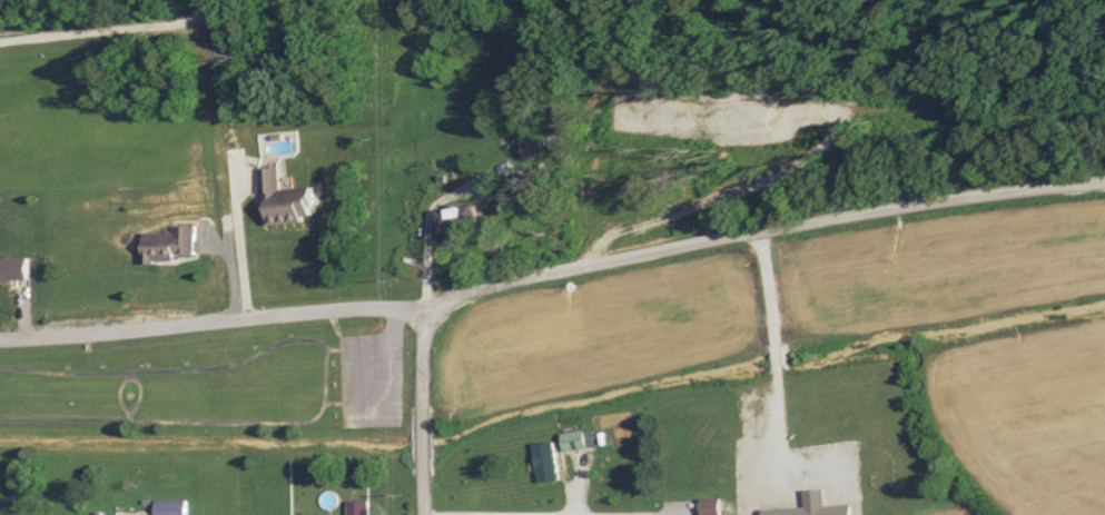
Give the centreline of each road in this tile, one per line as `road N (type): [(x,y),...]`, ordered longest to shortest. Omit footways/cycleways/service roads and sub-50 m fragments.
road 1 (residential): [(423,306),(537,274),(808,220),(1104,177)]
road 2 (residential): [(423,306),(0,339)]
road 3 (residential): [(425,514),(423,306)]

